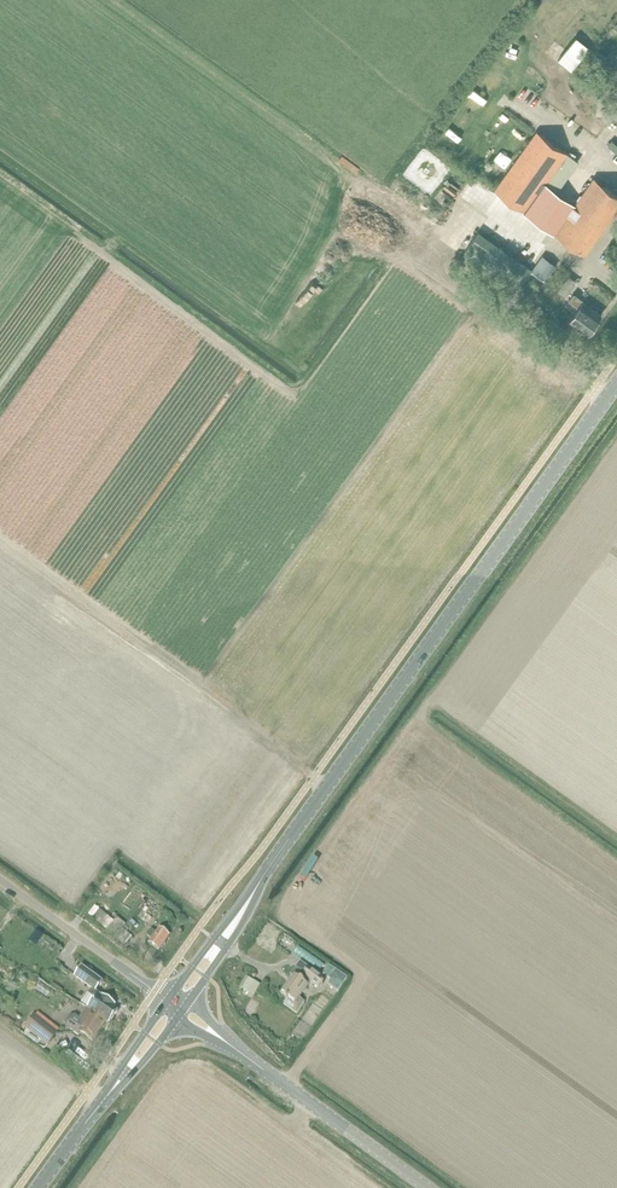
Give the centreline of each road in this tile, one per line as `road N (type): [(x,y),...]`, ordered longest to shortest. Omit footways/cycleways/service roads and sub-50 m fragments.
road 1 (tertiary): [(172,1004),(616,384)]
road 2 (tertiary): [(428,1187),(172,1004)]
road 3 (tertiary): [(40,1187),(172,1004)]
road 4 (unclassified): [(172,1004),(0,880)]

